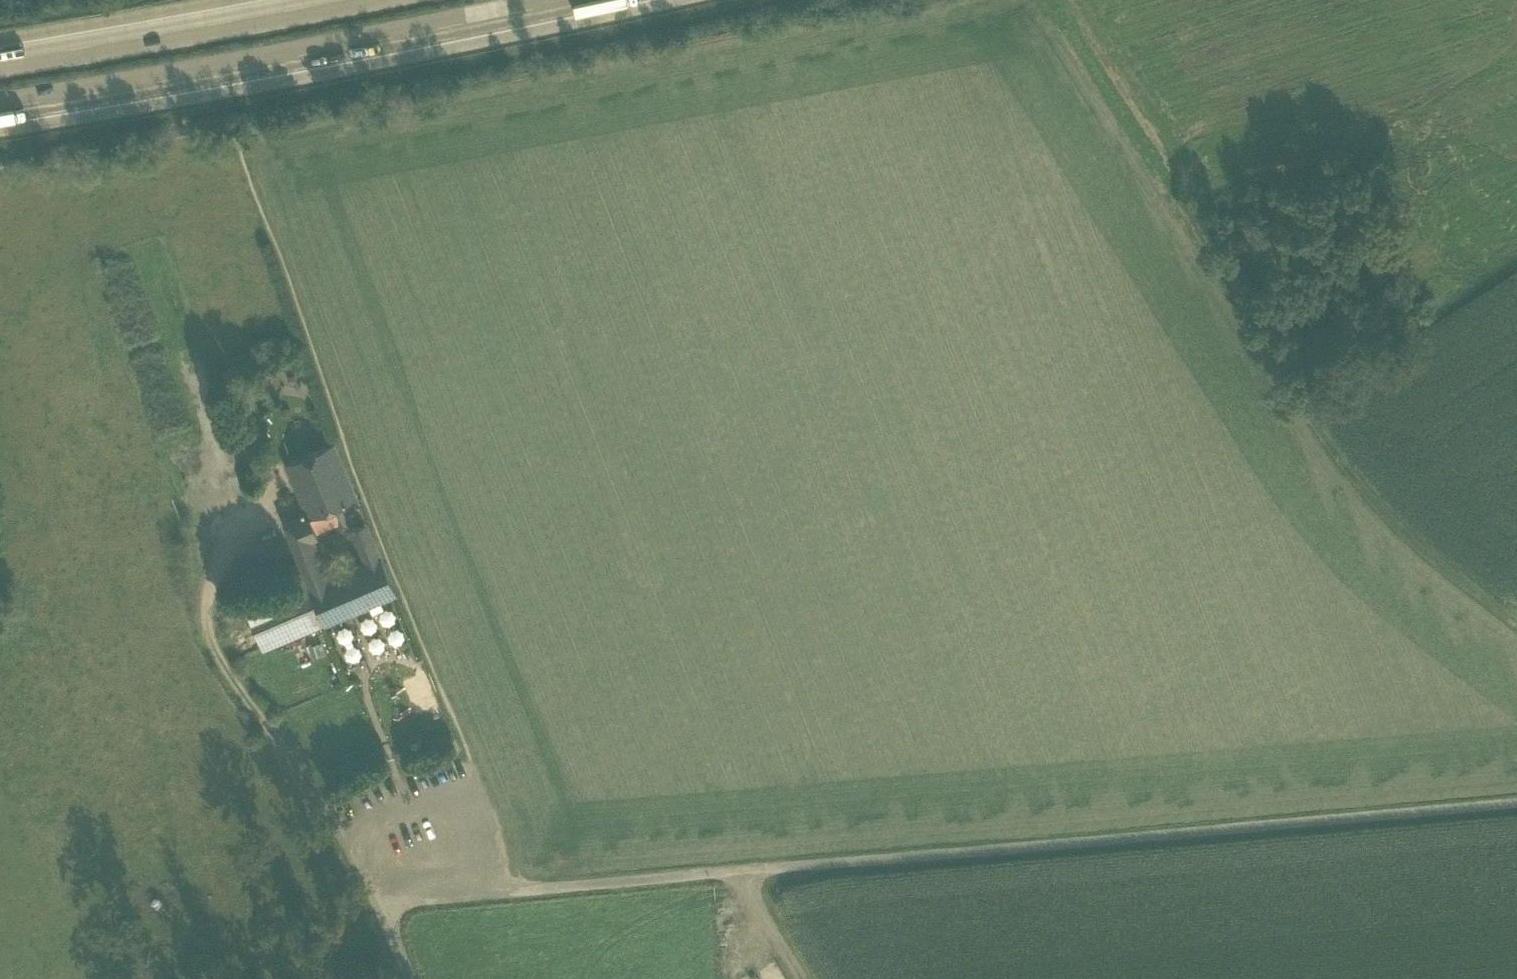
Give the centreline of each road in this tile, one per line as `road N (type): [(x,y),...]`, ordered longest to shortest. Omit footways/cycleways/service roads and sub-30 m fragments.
road 1 (track): [(524,891),(1516,802)]
road 2 (motorway): [(0,104),(564,0)]
road 3 (track): [(1170,192),(1390,526),(1516,623)]
road 4 (unclassified): [(408,978),(340,831),(215,651),(203,550)]
road 5 (motorway): [(326,0),(0,57)]
road 6 (track): [(524,891),(377,905)]

